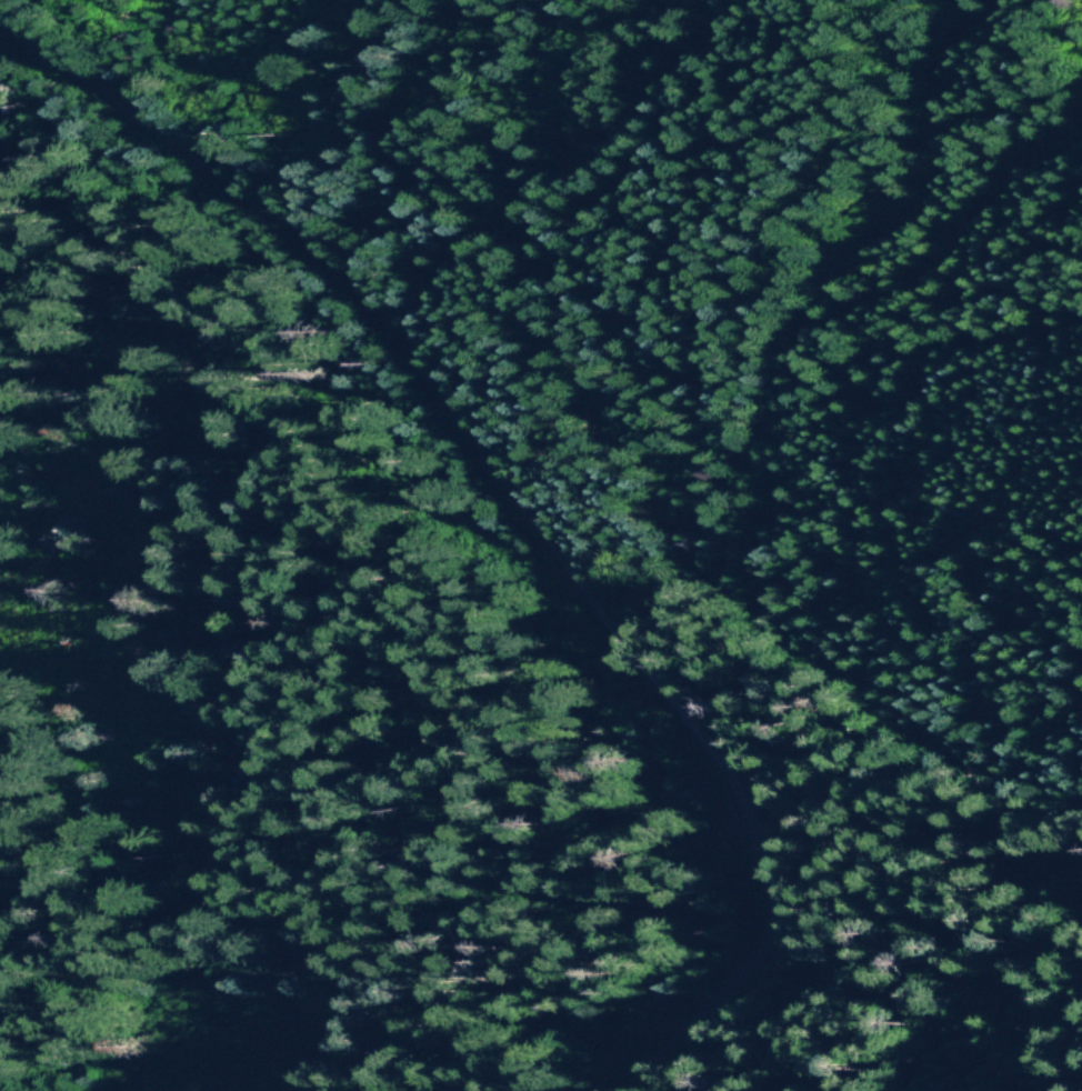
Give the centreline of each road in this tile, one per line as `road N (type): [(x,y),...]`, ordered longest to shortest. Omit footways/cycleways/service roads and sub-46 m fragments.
road 1 (residential): [(0,32),(375,321),(634,695),(741,951),(602,1061),(584,1090)]

